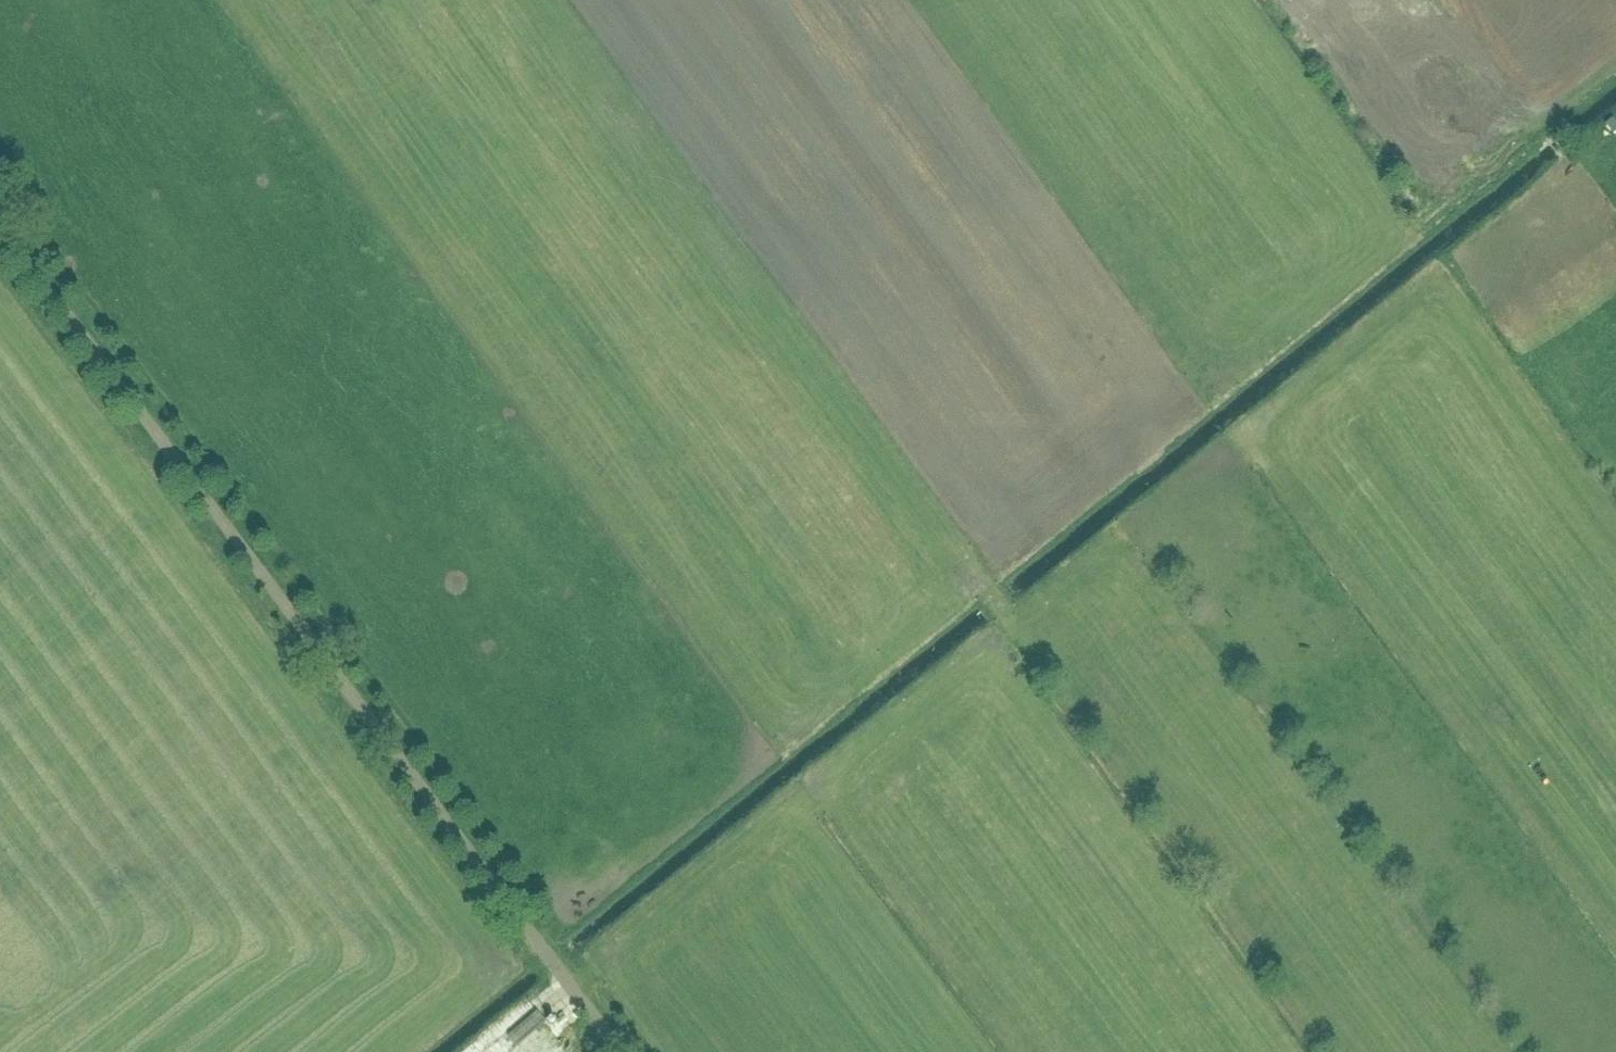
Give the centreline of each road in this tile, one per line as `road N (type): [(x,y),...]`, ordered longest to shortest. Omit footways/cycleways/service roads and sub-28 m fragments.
road 1 (unclassified): [(619,1051),(0,228)]

